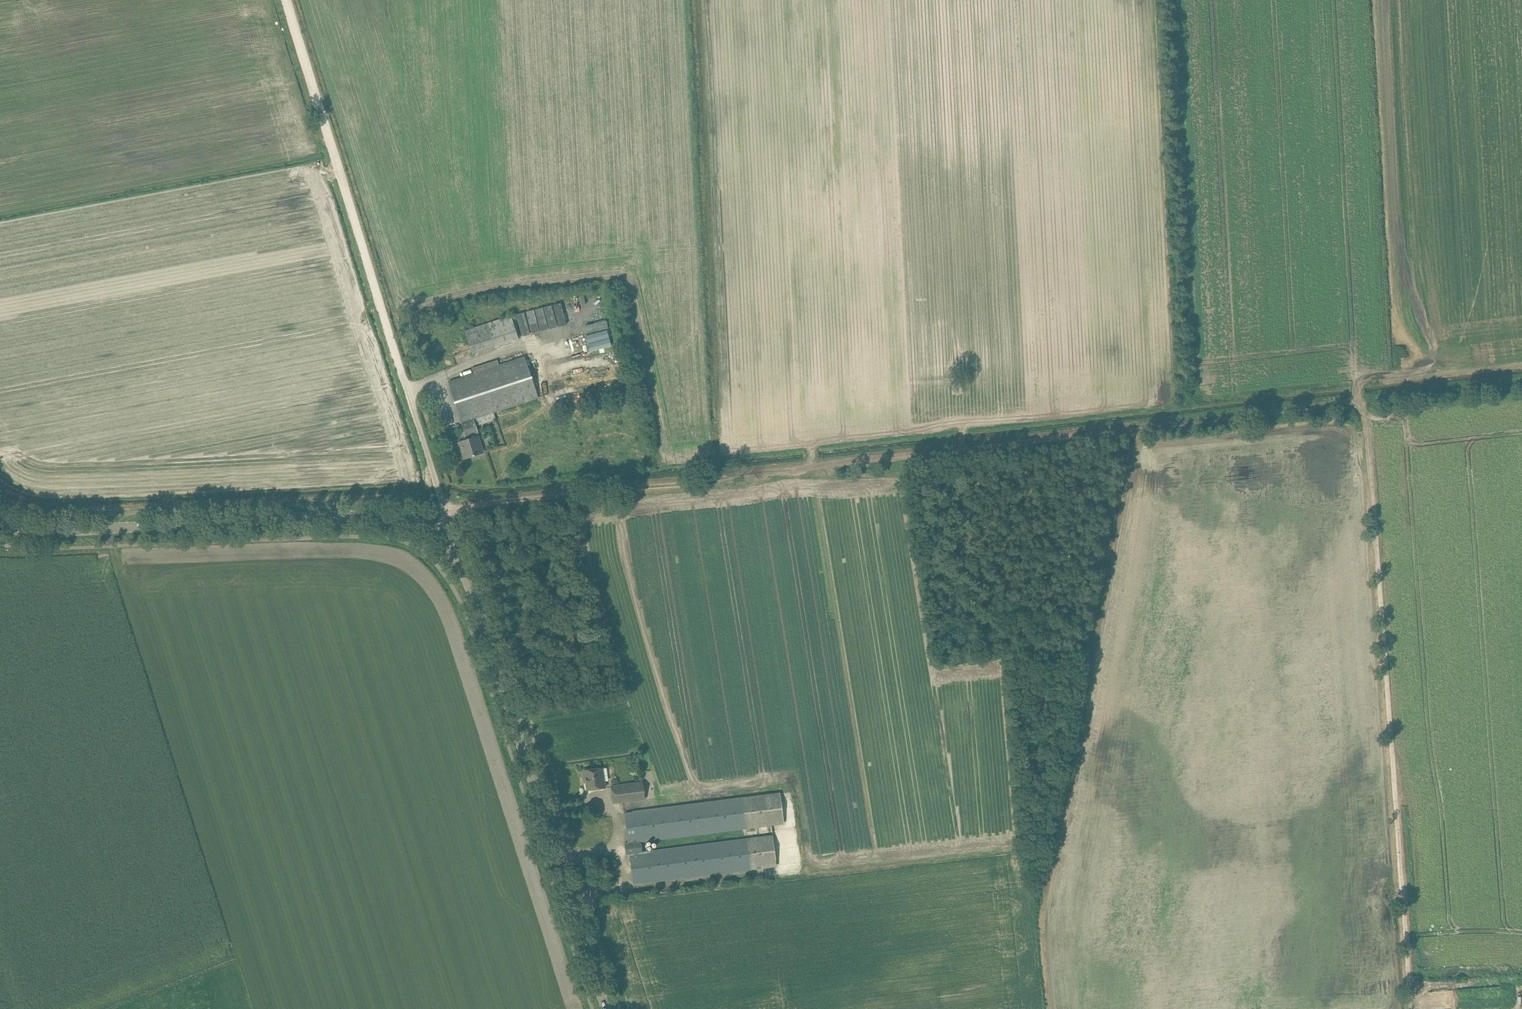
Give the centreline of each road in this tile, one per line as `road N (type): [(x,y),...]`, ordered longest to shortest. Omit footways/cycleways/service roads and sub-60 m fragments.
road 1 (track): [(1521,381),(448,515)]
road 2 (track): [(1412,1008),(1360,400)]
road 3 (tertiary): [(606,1008),(467,581),(434,533)]
road 4 (tertiary): [(434,533),(375,516),(46,531),(0,518)]
road 5 (track): [(400,369),(285,0)]
road 6 (unclassified): [(434,533),(448,515),(400,369)]

